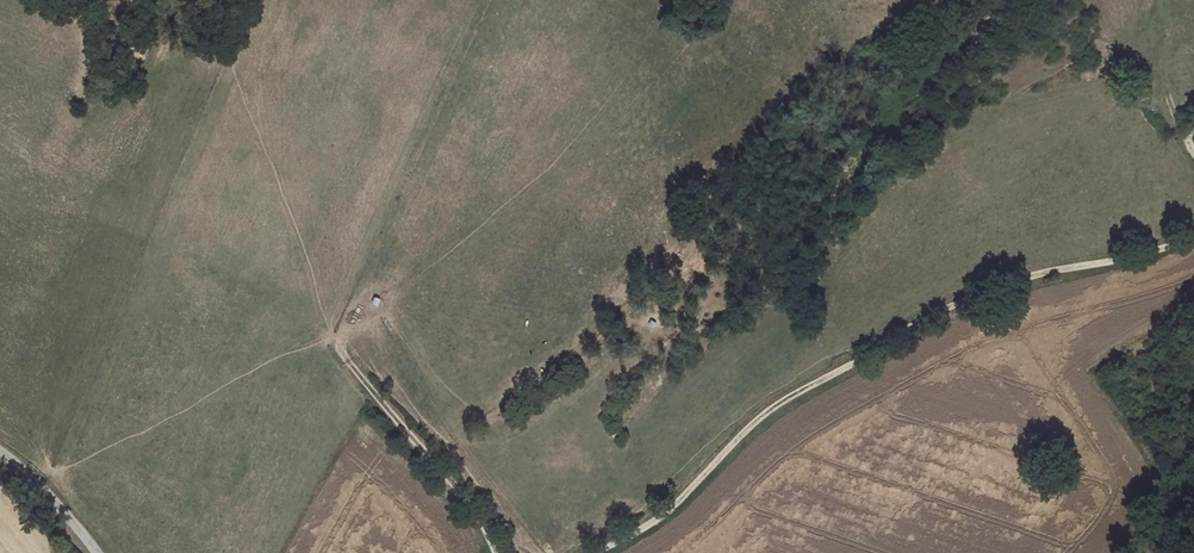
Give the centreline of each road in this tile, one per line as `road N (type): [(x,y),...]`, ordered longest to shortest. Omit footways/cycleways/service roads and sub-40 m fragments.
road 1 (track): [(596,552),(654,520),(758,419),(947,309),(1010,283),(1193,237)]
road 2 (track): [(488,552),(451,485),(349,365)]
road 3 (track): [(1189,141),(1166,93),(1165,0)]
road 4 (unclassified): [(0,454),(98,552)]

